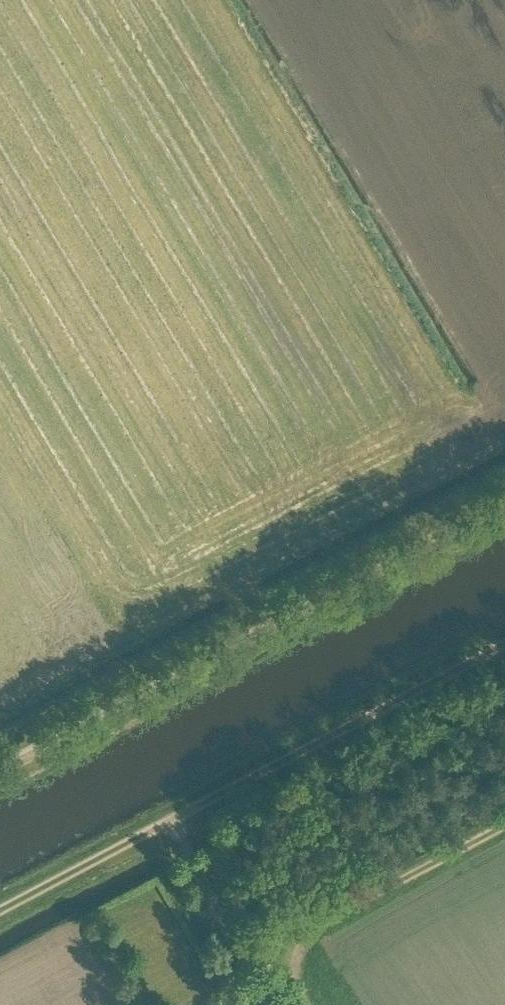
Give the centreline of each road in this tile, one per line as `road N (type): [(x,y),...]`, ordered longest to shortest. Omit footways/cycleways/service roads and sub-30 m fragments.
road 1 (track): [(0,914),(504,647)]
road 2 (track): [(504,518),(0,781)]

